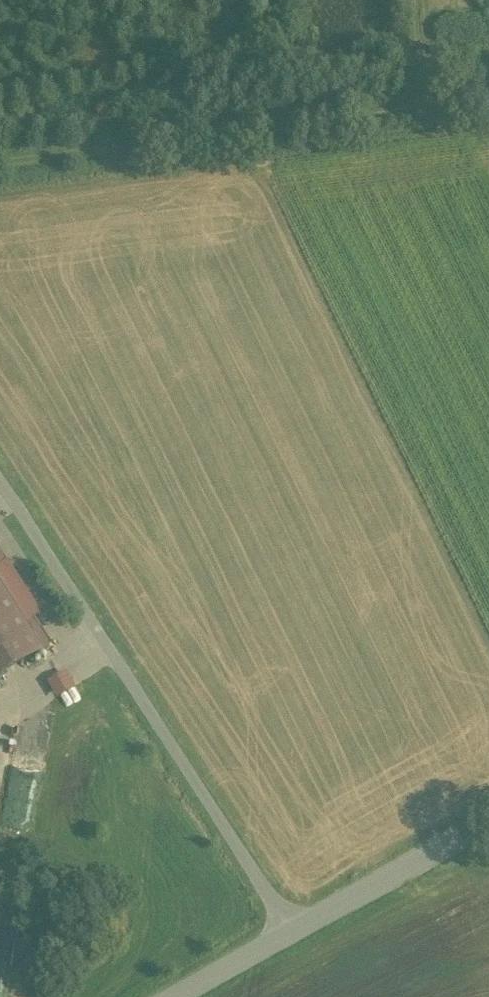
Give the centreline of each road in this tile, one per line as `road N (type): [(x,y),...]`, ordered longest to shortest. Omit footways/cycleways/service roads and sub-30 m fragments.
road 1 (unclassified): [(0,486),(292,934)]
road 2 (unclassified): [(488,821),(292,934)]
road 3 (unclassified): [(292,934),(178,996)]

